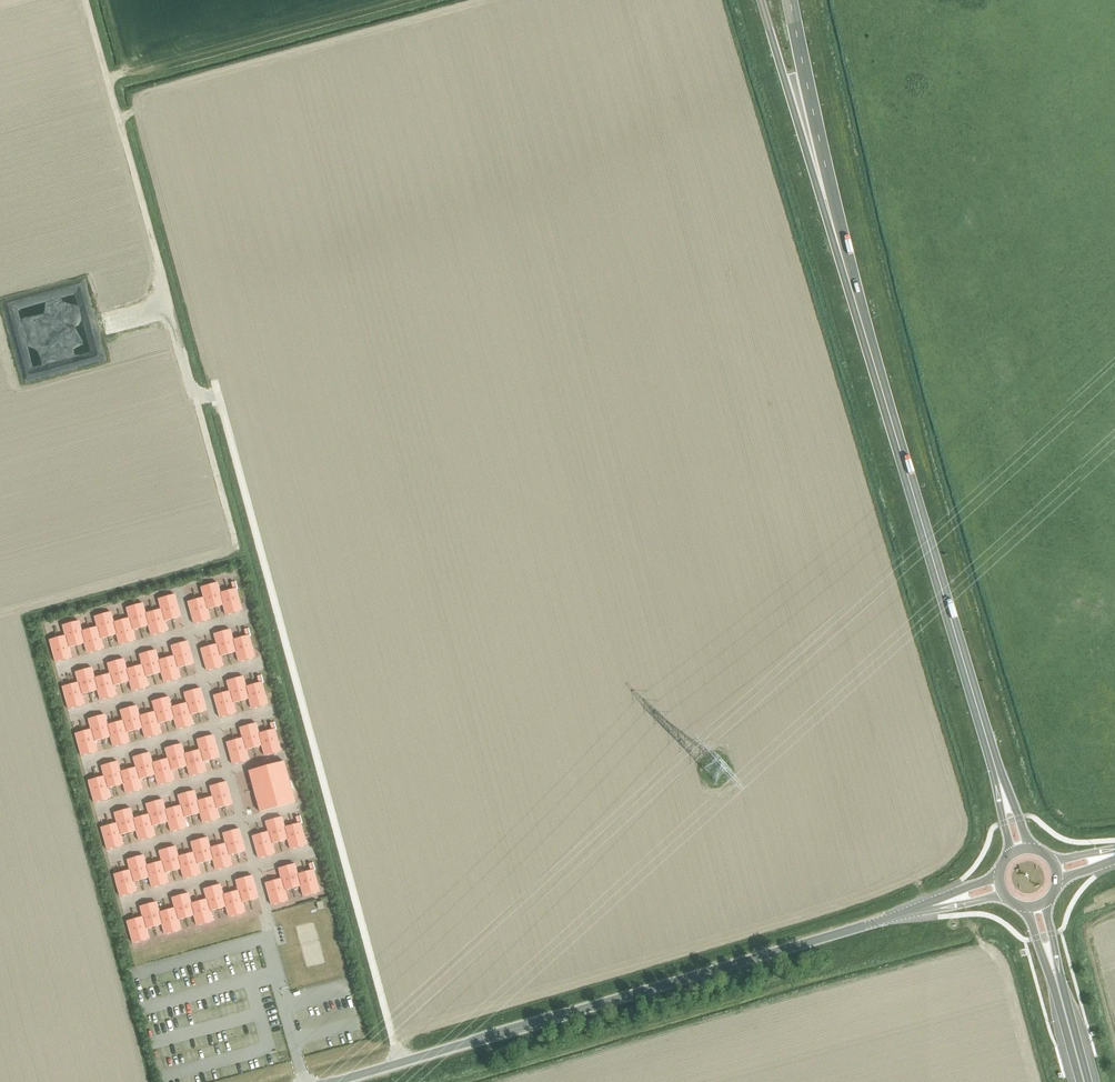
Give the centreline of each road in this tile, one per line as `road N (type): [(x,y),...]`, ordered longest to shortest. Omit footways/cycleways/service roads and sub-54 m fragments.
road 1 (track): [(237,548),(195,400),(217,394),(402,1065)]
road 2 (unclassified): [(904,914),(342,1081)]
road 3 (motorway): [(989,746),(825,199)]
road 4 (track): [(195,400),(84,0)]
road 5 (motorway): [(760,0),(825,199)]
road 6 (motorway): [(825,199),(789,0)]

